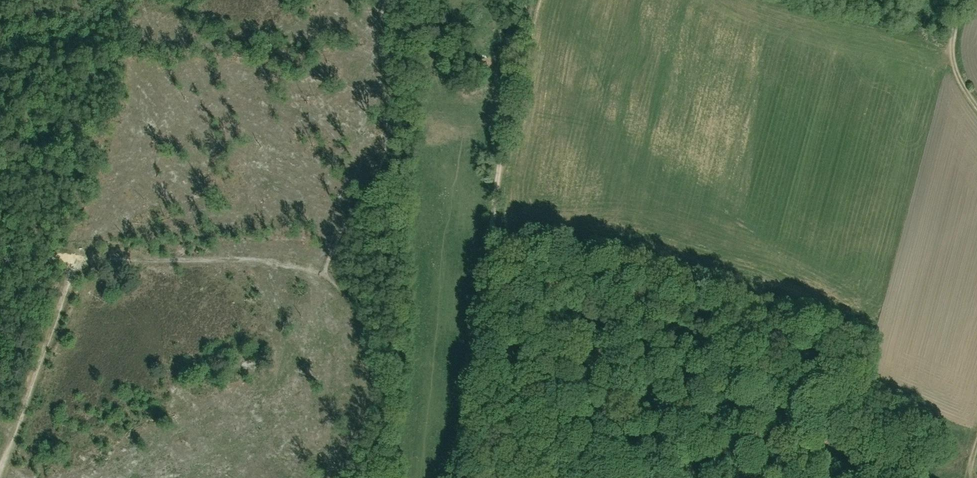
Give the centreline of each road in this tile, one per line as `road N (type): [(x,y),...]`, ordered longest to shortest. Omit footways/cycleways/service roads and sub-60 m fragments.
road 1 (unclassified): [(524,0),(460,477)]
road 2 (track): [(0,258),(60,256),(73,272),(0,473)]

